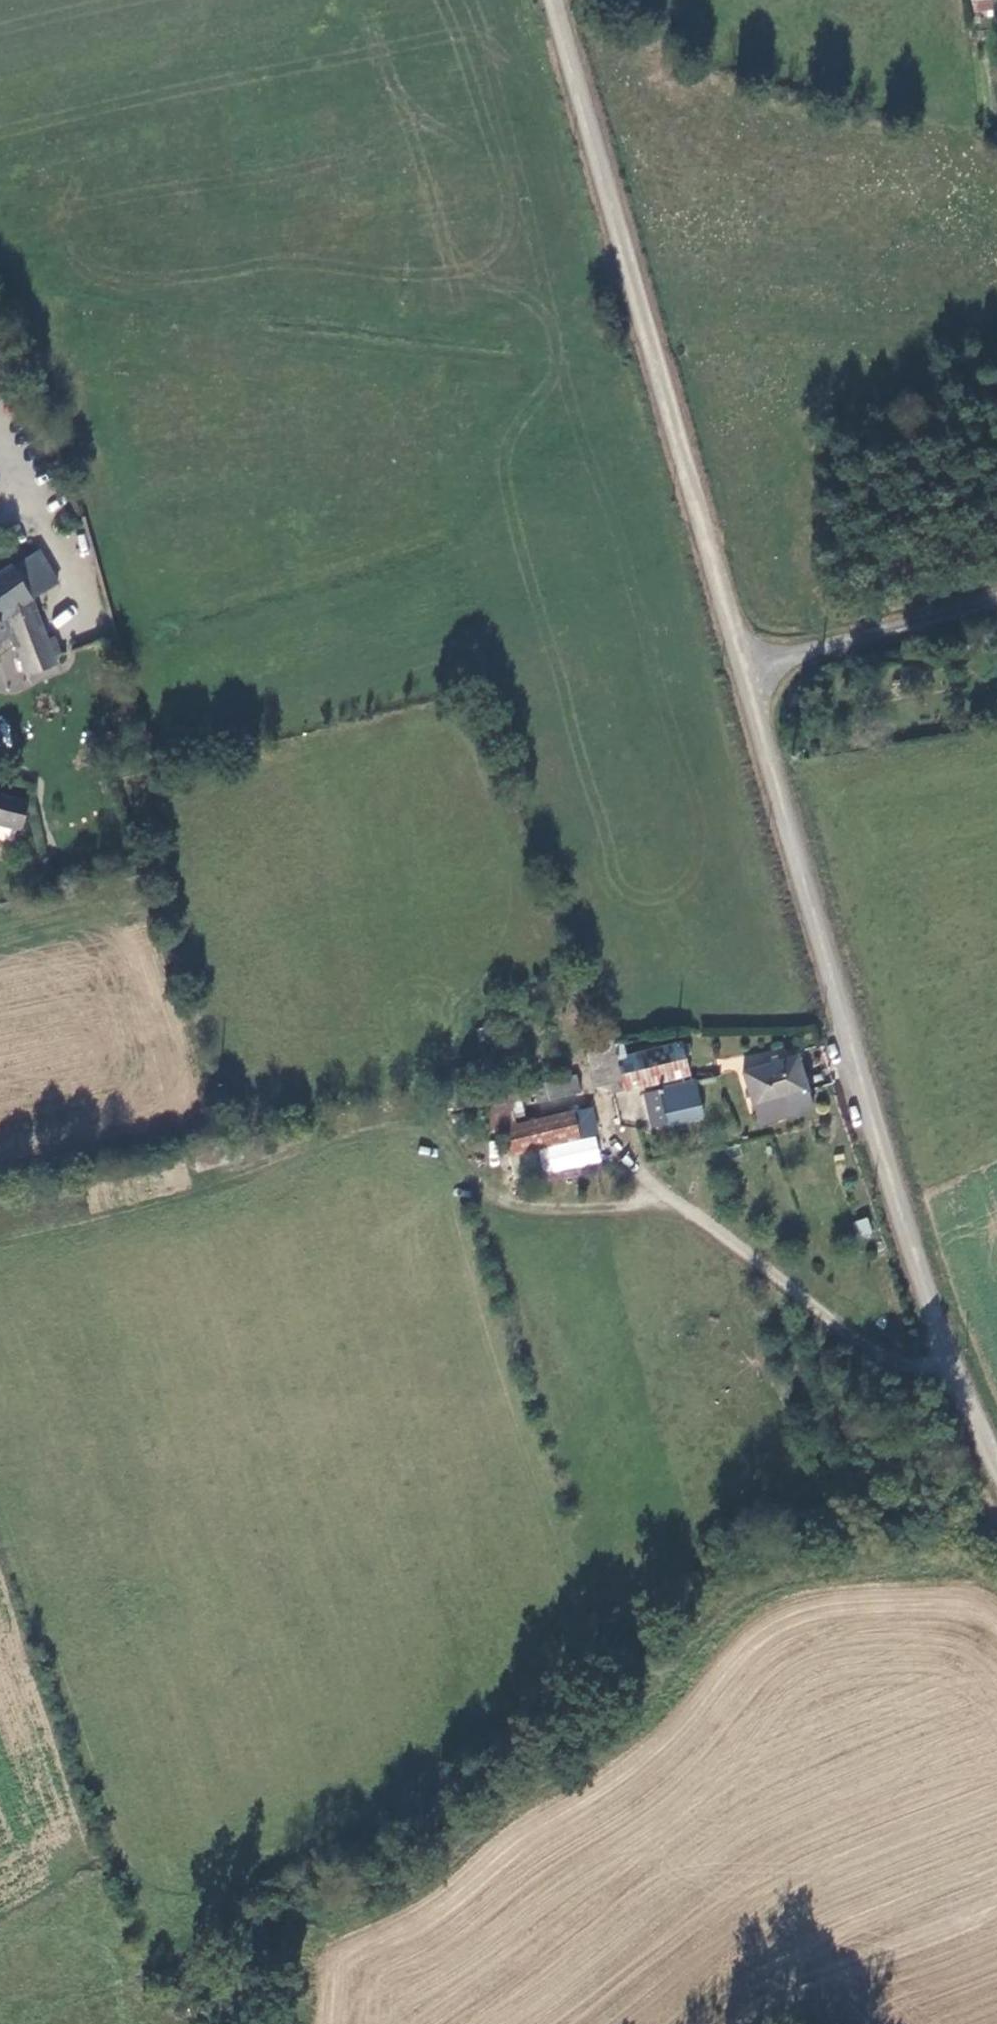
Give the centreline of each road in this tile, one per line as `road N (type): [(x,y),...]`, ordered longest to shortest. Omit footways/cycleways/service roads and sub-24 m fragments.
road 1 (unclassified): [(555,0),(919,1272),(996,1461)]
road 2 (track): [(0,508),(31,503),(71,618)]

